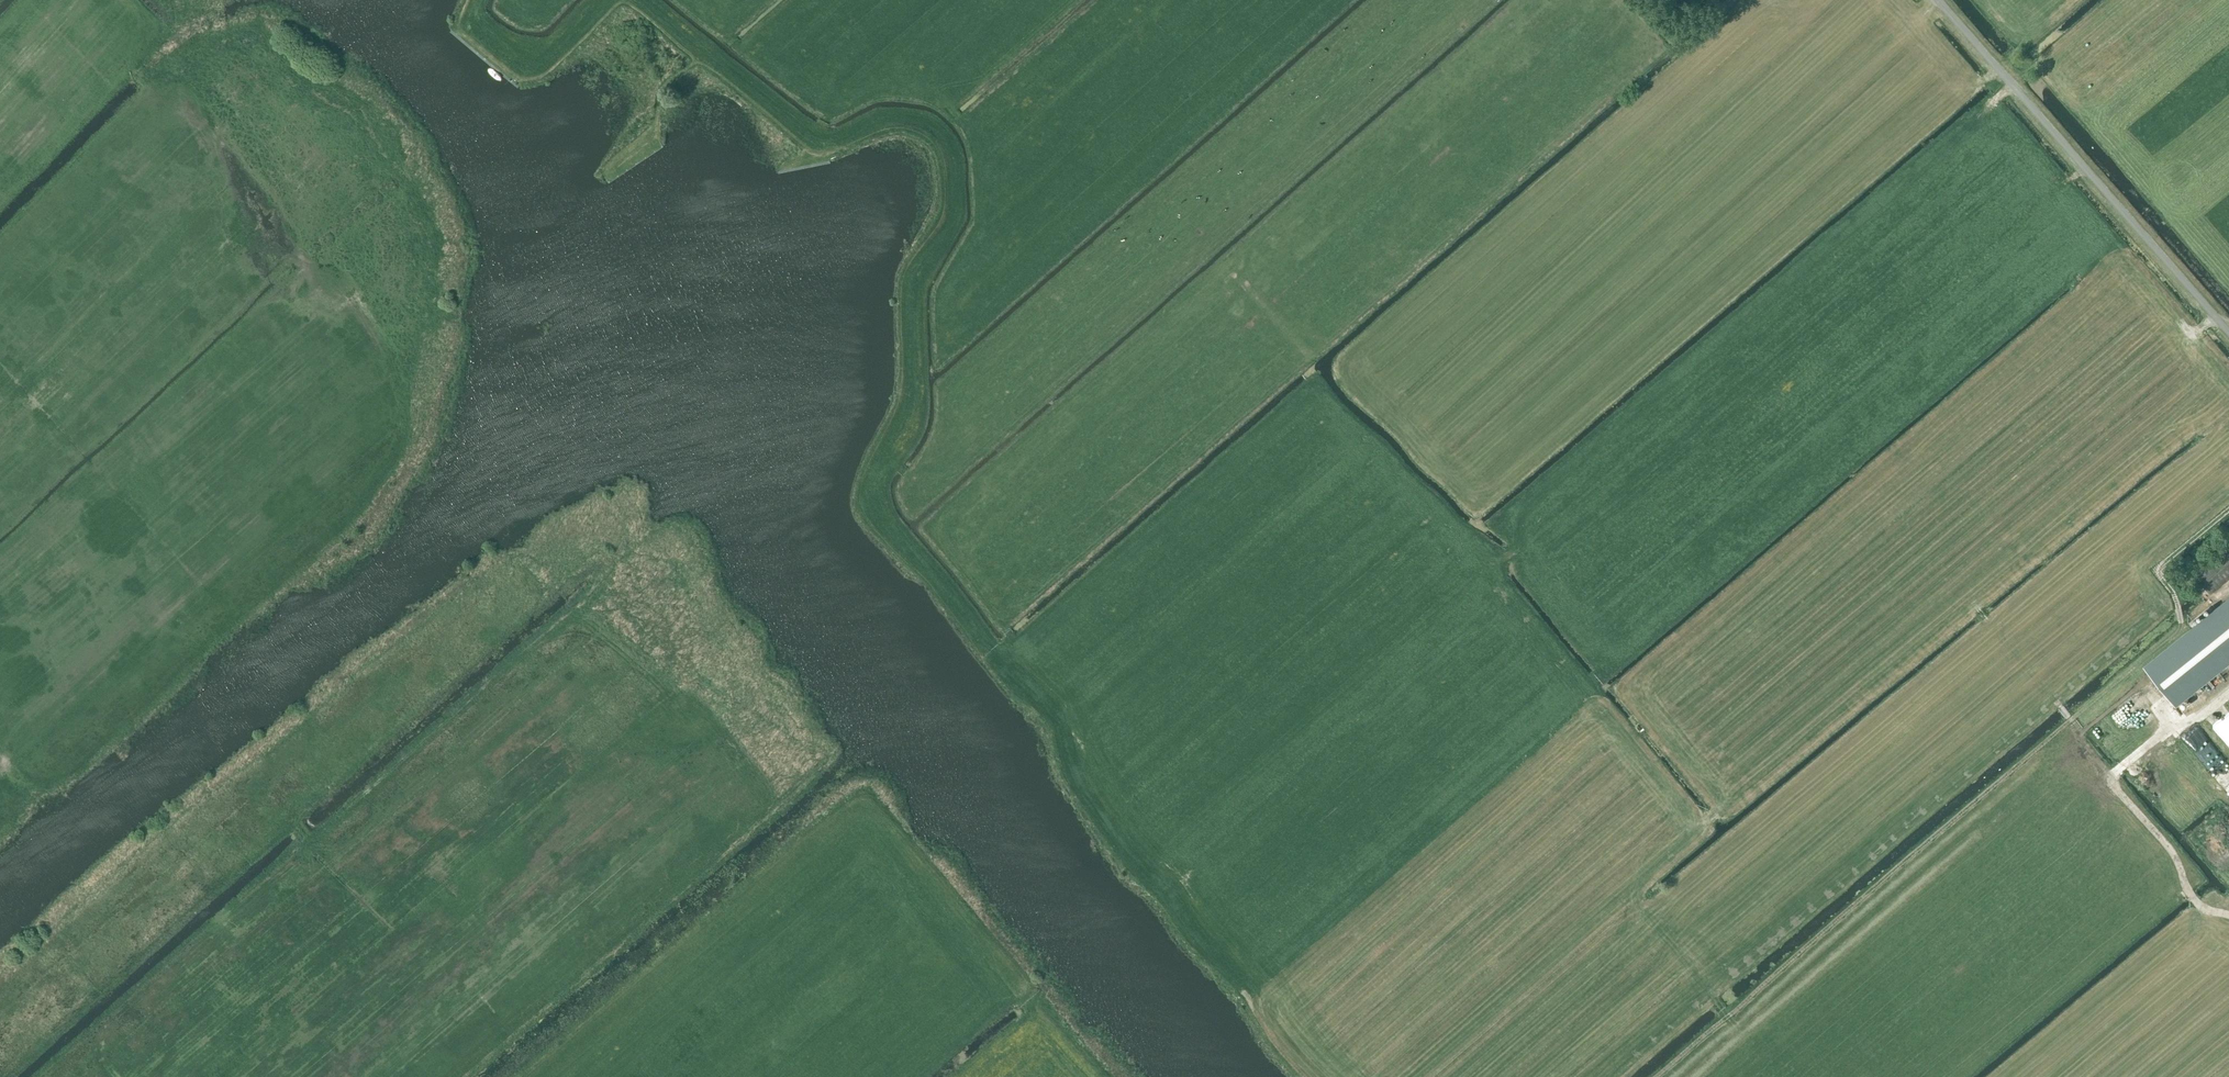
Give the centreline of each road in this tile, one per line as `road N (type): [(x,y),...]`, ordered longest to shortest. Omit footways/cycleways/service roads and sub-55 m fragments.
road 1 (unclassified): [(2228,334),(1937,0)]

